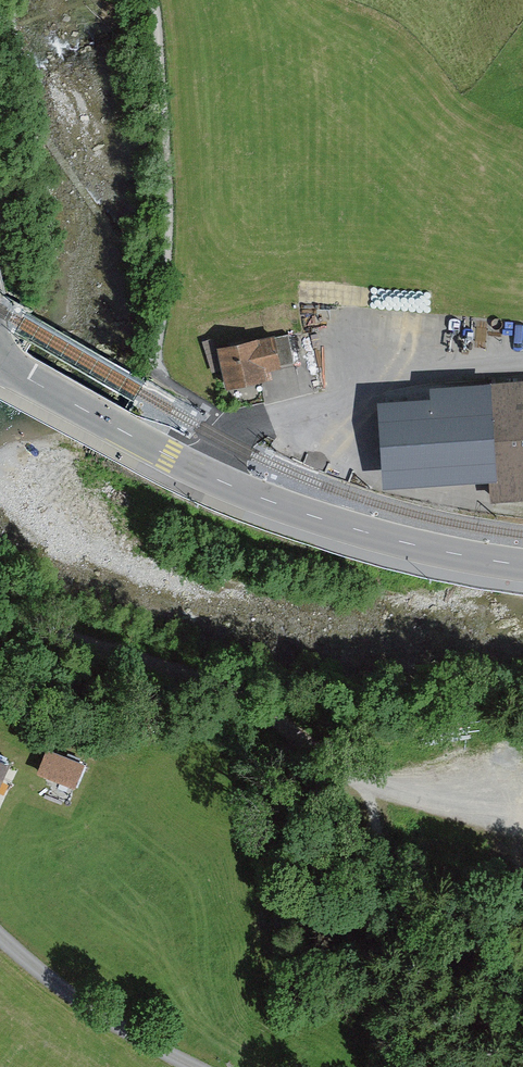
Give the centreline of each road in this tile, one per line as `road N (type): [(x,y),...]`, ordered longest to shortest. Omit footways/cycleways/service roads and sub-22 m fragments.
road 1 (tertiary): [(522,566),(344,527),(232,487),(1,358)]
road 2 (track): [(367,779),(244,695),(0,610)]
road 3 (track): [(239,427),(387,381),(522,367)]
road 4 (track): [(0,931),(93,1006),(193,1066)]
road 5 (track): [(367,779),(522,822)]

